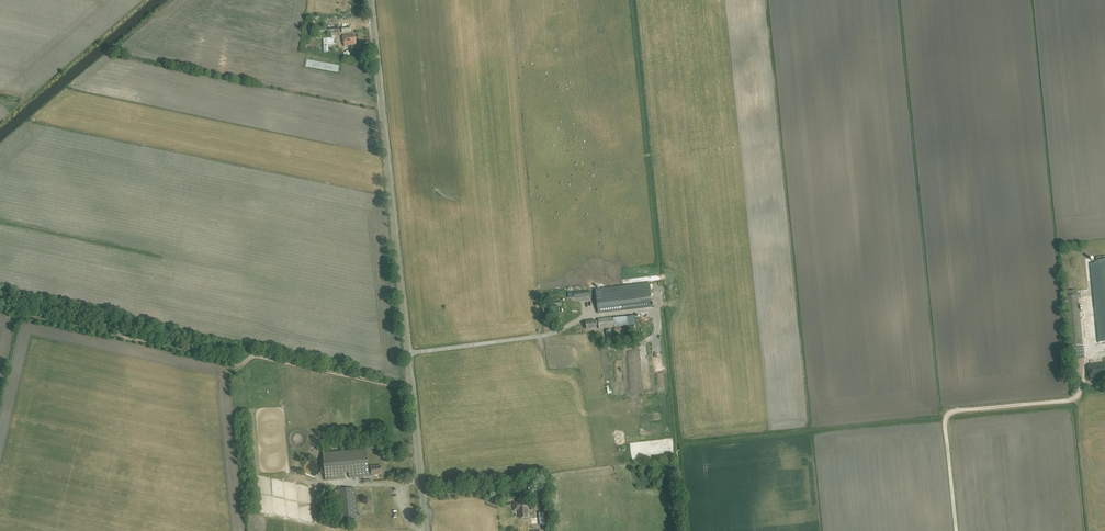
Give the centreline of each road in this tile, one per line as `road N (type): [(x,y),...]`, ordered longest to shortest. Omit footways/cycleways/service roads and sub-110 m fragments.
road 1 (unclassified): [(426,530),(372,0)]
road 2 (track): [(411,386),(262,355),(245,362)]

